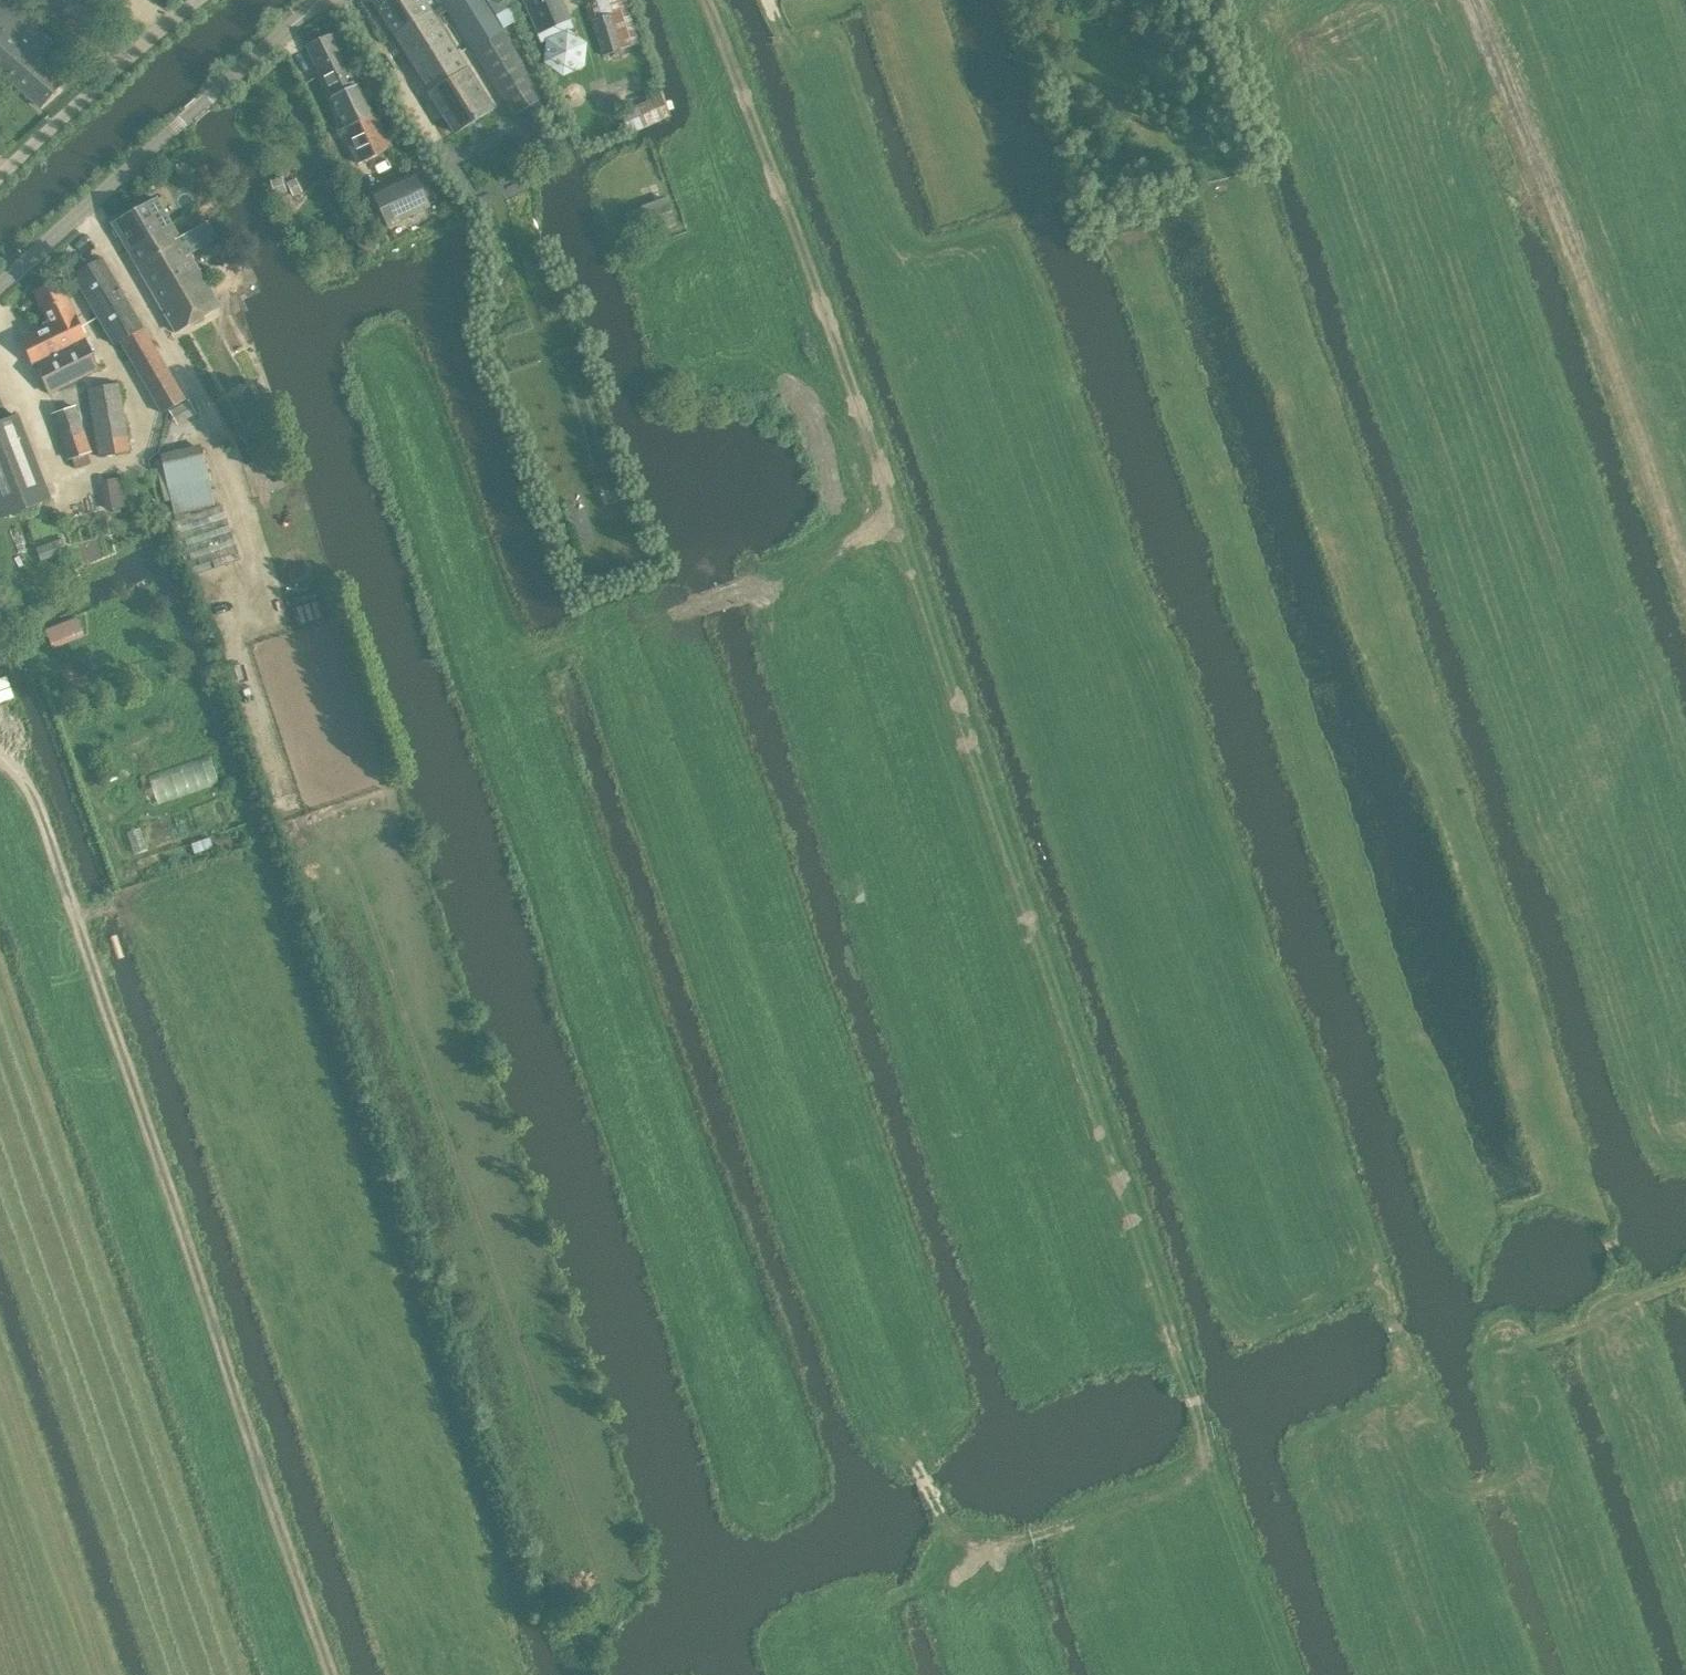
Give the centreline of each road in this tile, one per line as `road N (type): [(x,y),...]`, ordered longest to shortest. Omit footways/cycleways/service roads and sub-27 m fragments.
road 1 (track): [(0,754),(25,765),(332,1674)]
road 2 (track): [(598,1674),(571,1637),(603,1597),(352,859),(293,809)]
road 3 (unclassified): [(0,289),(318,0)]
road 4 (unclassified): [(195,0),(0,176)]

